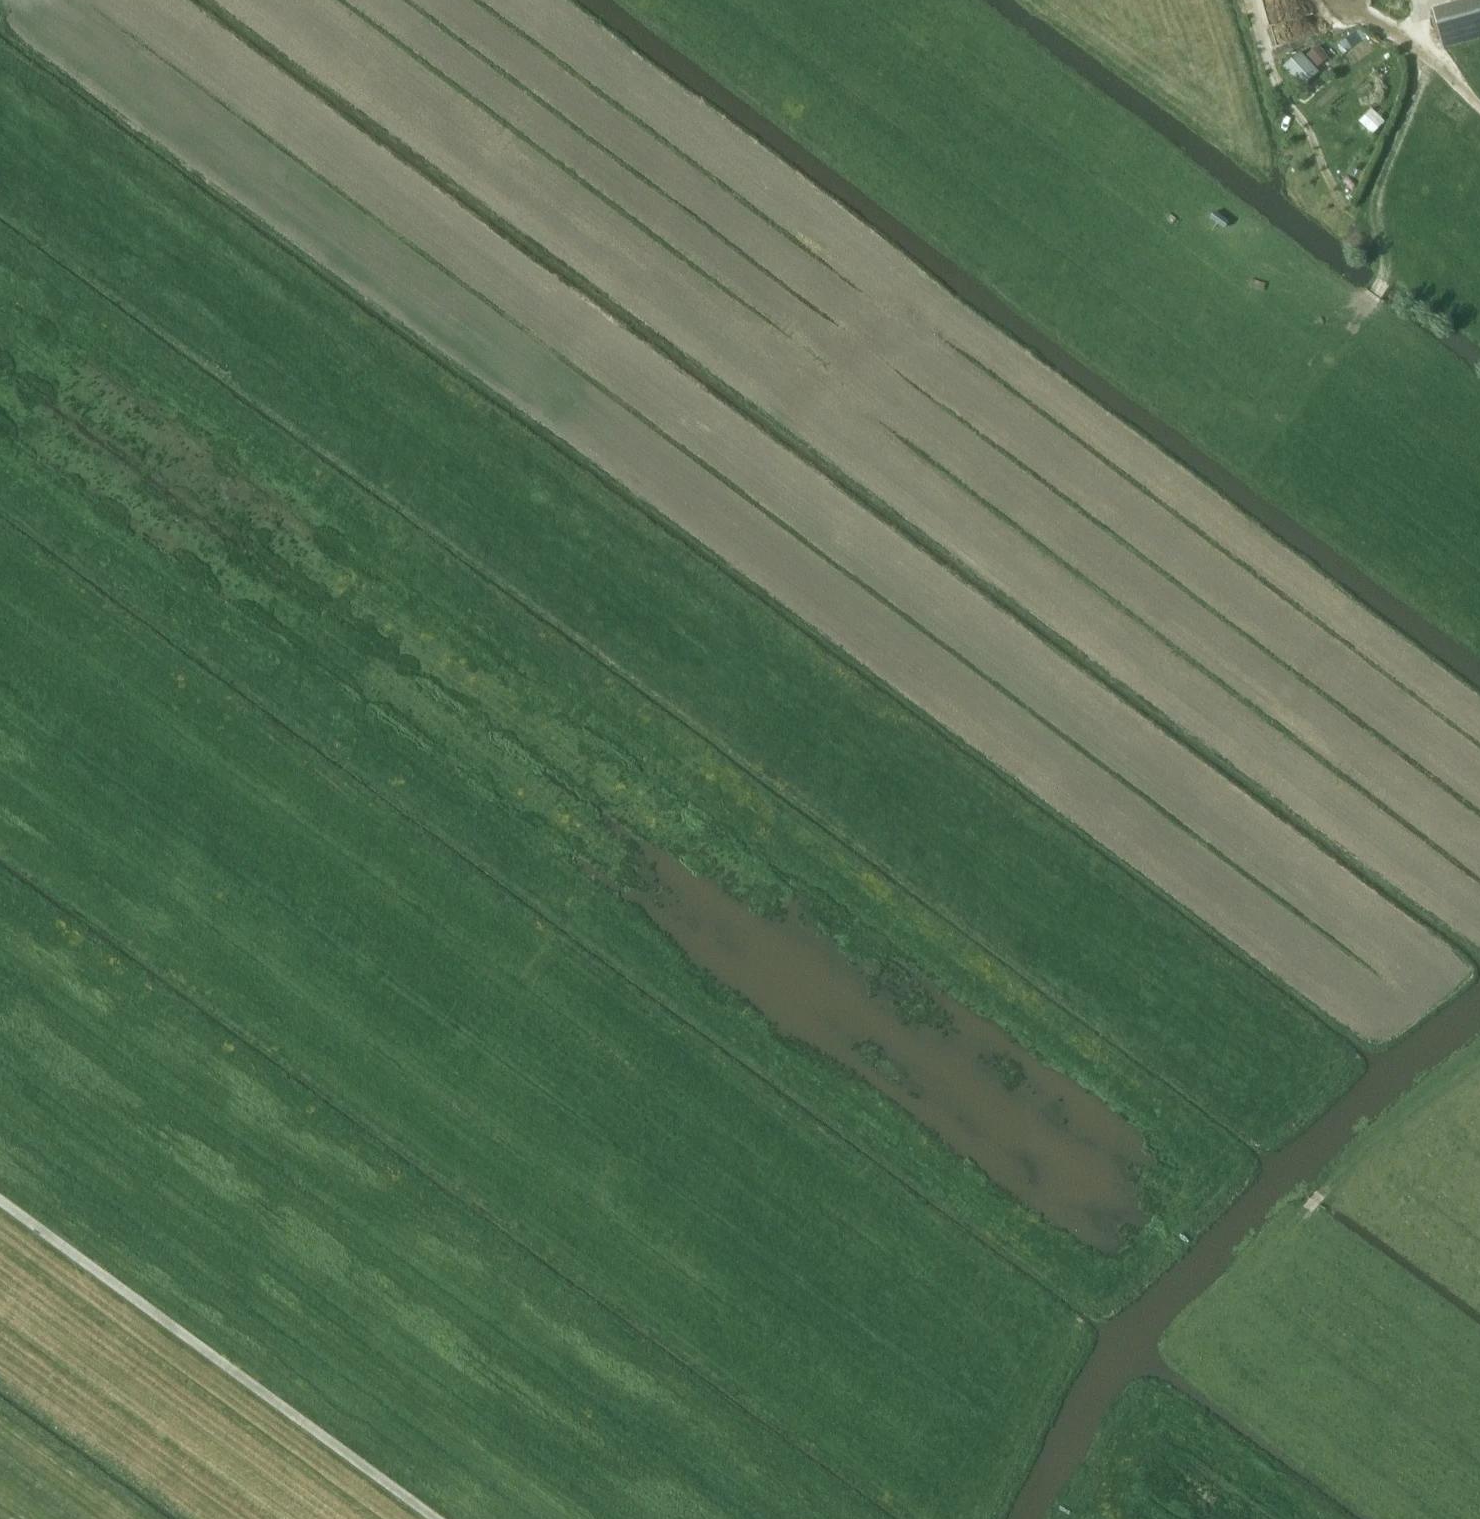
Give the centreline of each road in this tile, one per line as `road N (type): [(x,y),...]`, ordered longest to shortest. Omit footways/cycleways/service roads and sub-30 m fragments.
road 1 (track): [(0,1204),(433,1518)]

